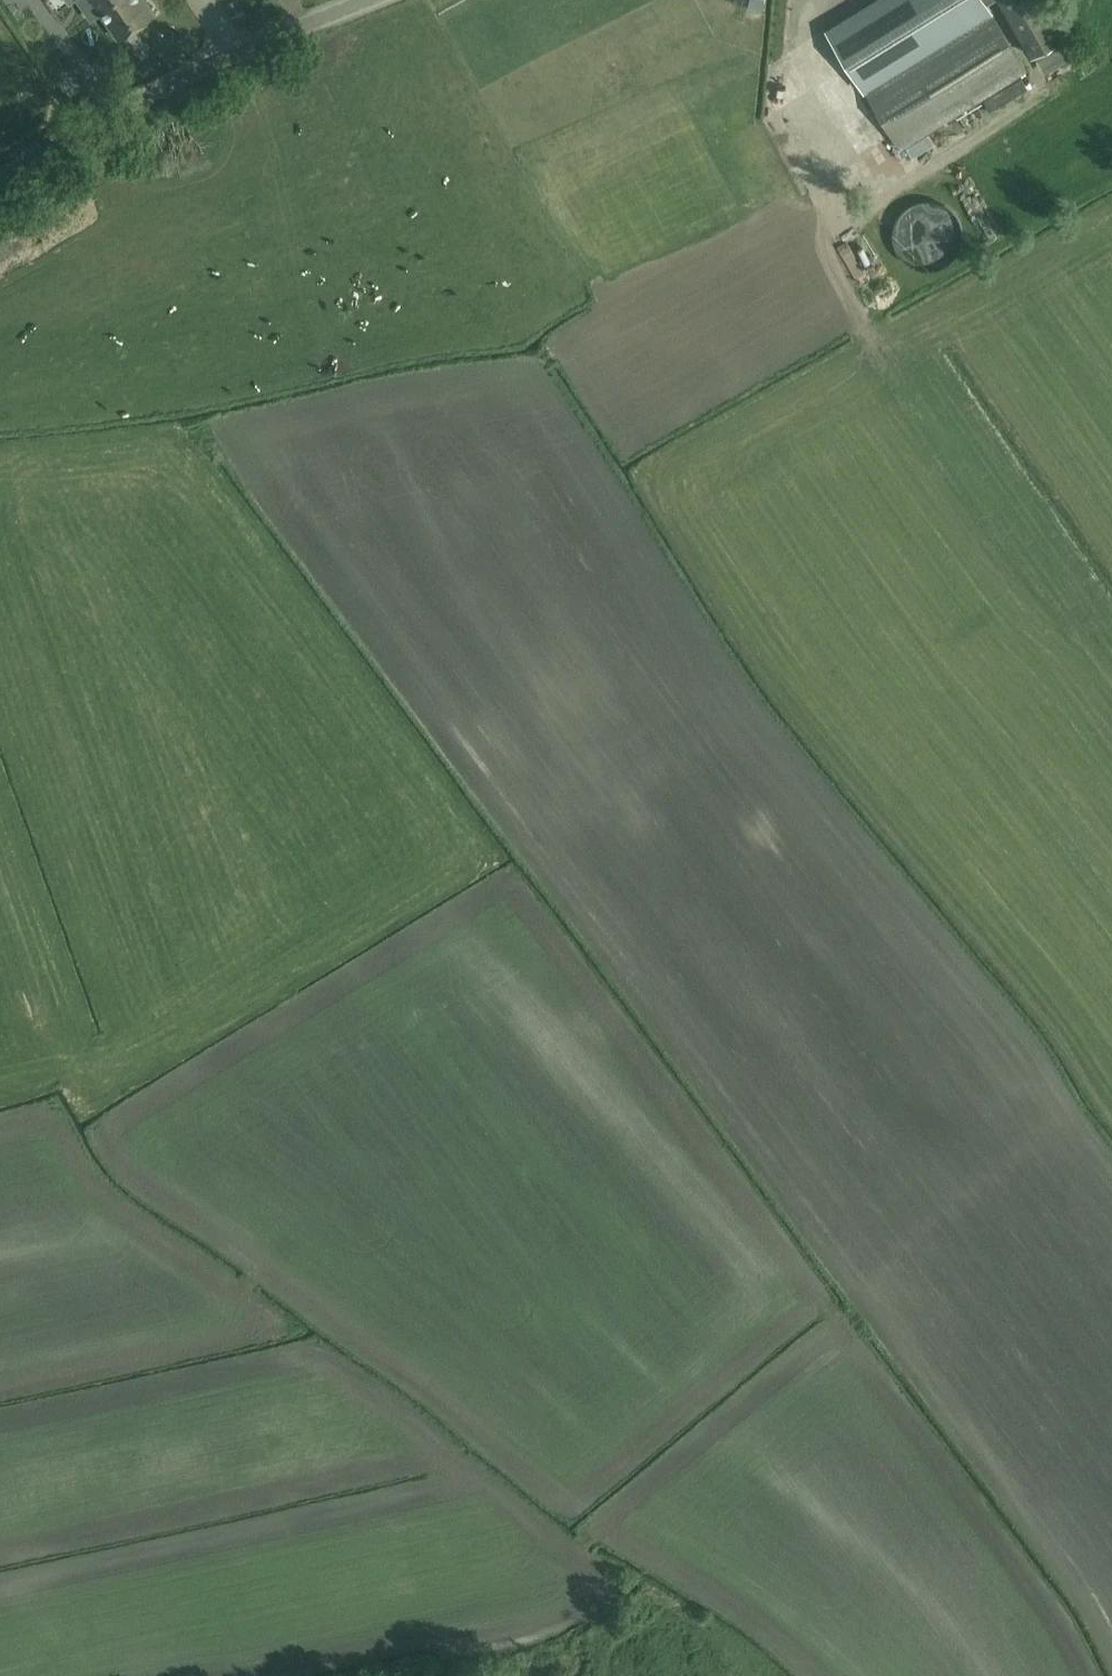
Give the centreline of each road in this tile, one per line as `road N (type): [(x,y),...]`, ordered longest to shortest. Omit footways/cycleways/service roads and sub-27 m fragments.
road 1 (unclassified): [(0,190),(288,32),(362,0)]

